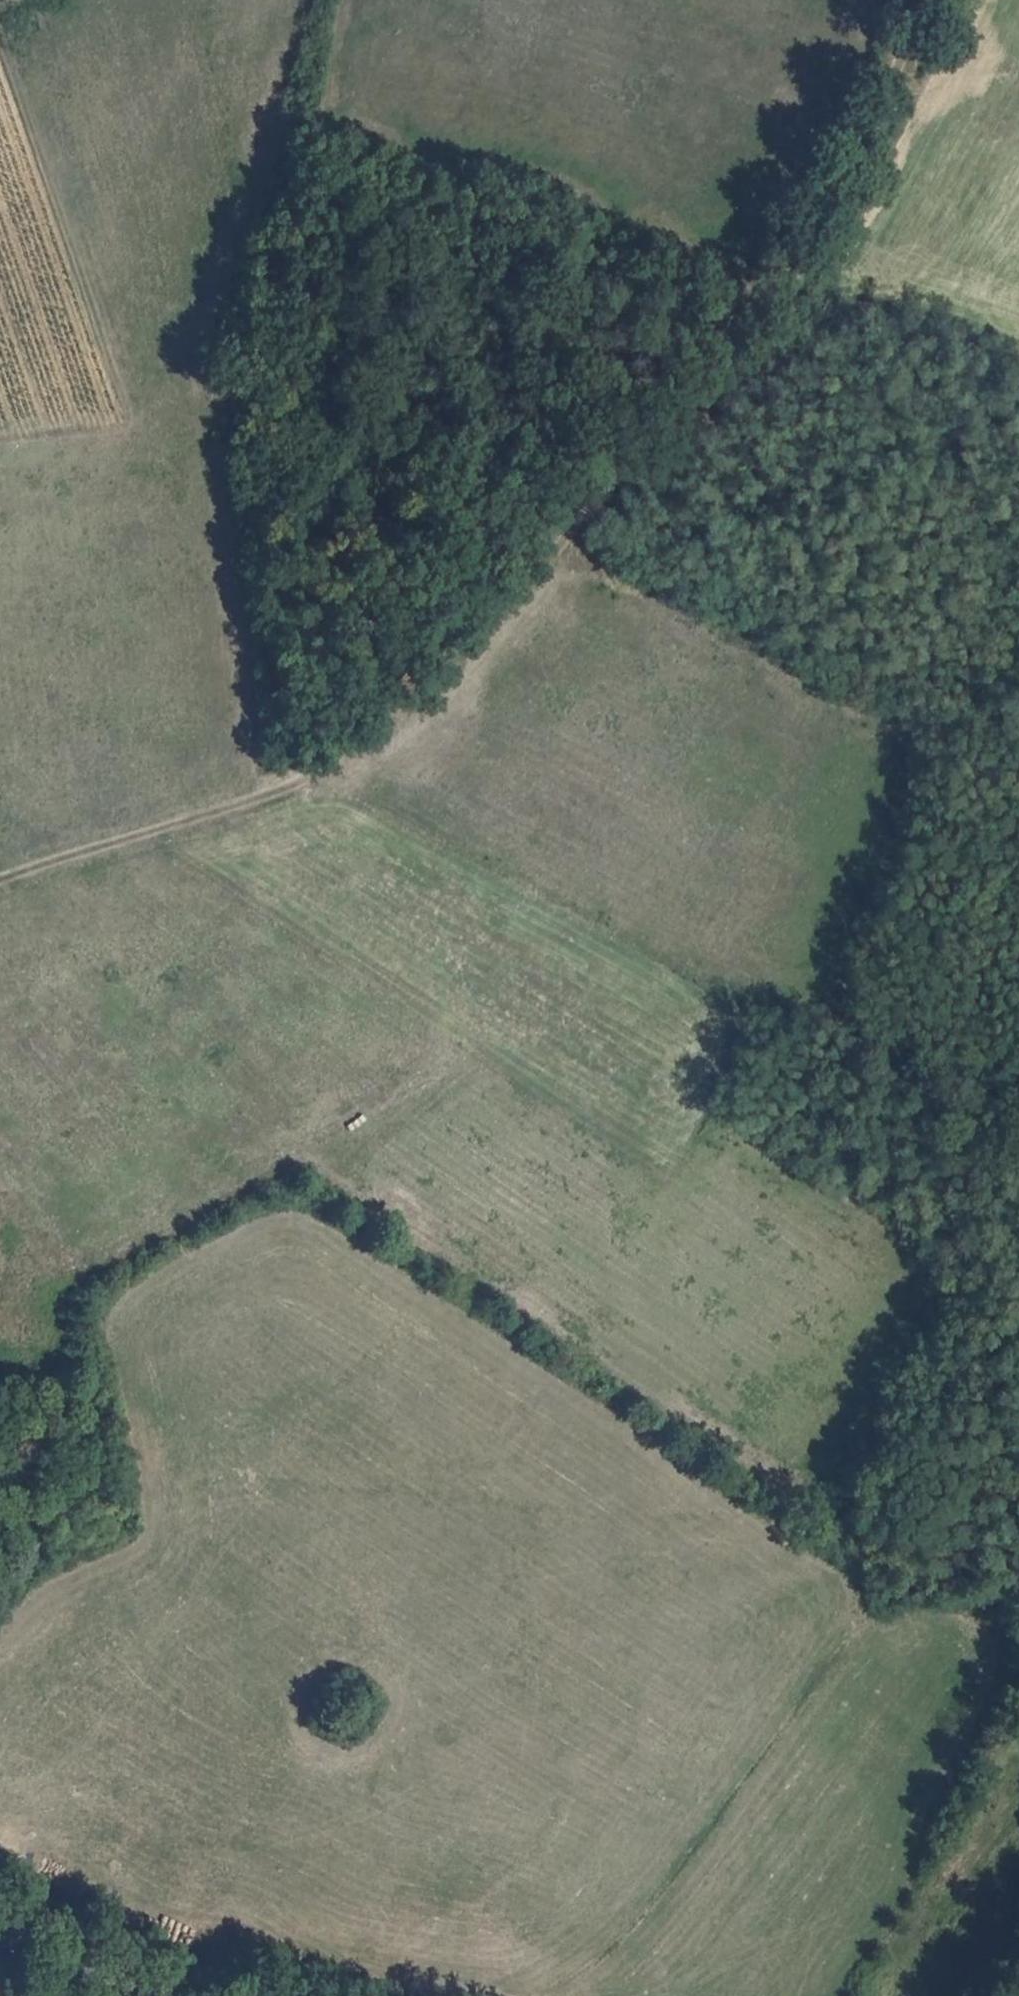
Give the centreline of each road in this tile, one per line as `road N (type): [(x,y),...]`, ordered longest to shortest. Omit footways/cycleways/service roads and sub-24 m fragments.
road 1 (track): [(0,884),(257,806),(416,707),(684,401),(901,79),(930,0)]
road 2 (tertiary): [(164,1995),(0,1929)]

